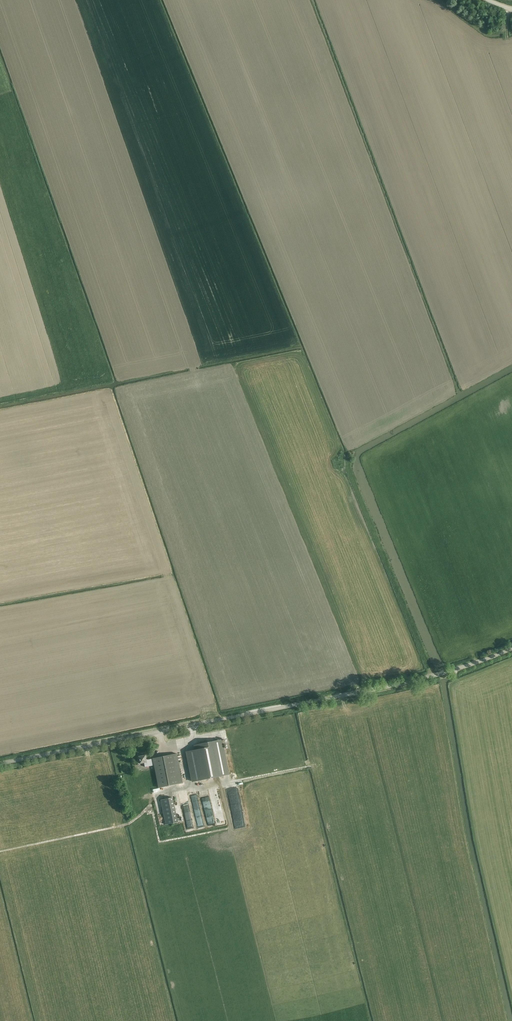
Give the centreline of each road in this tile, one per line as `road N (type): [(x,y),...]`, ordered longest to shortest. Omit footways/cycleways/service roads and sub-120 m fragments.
road 1 (unclassified): [(0,763),(398,684),(511,648)]

